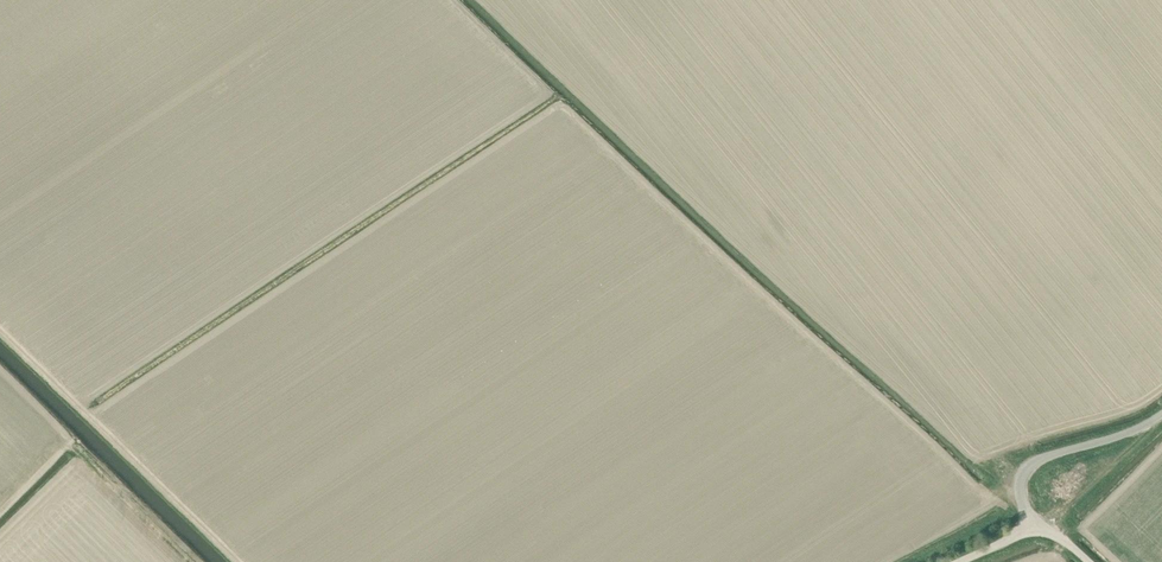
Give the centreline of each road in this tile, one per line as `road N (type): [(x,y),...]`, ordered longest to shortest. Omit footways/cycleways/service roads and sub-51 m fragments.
road 1 (unclassified): [(1030,532),(1018,486),(1027,466),(1161,414)]

